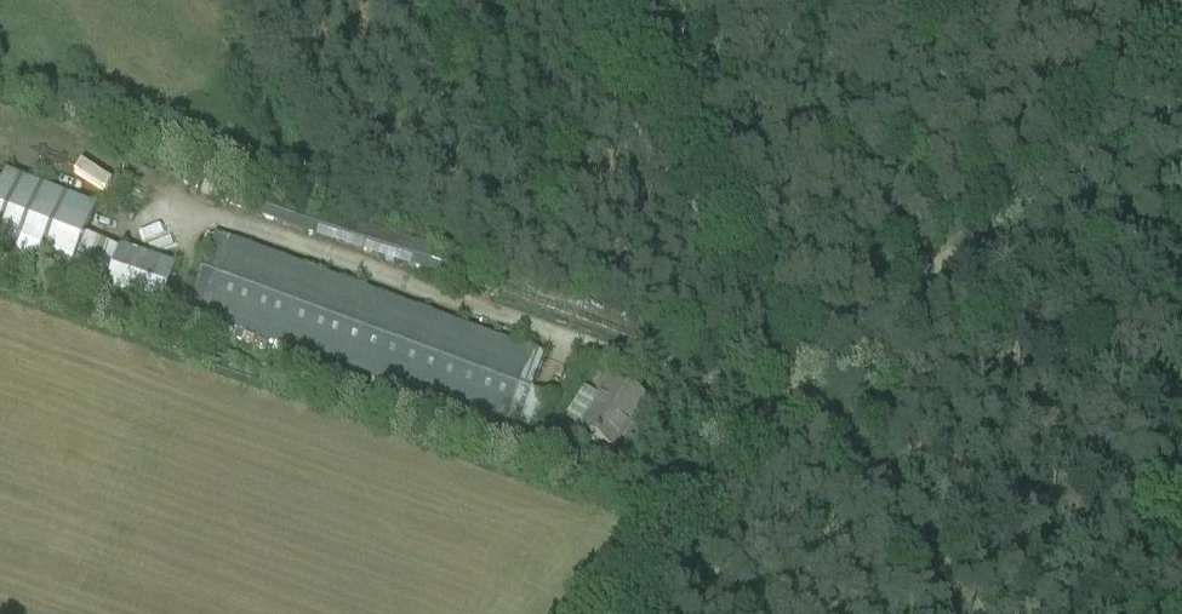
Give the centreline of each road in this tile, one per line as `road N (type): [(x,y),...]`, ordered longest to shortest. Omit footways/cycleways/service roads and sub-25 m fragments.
road 1 (unclassified): [(627,613),(799,395),(941,613)]
road 2 (track): [(807,362),(1181,76)]
road 3 (track): [(582,0),(807,362)]

